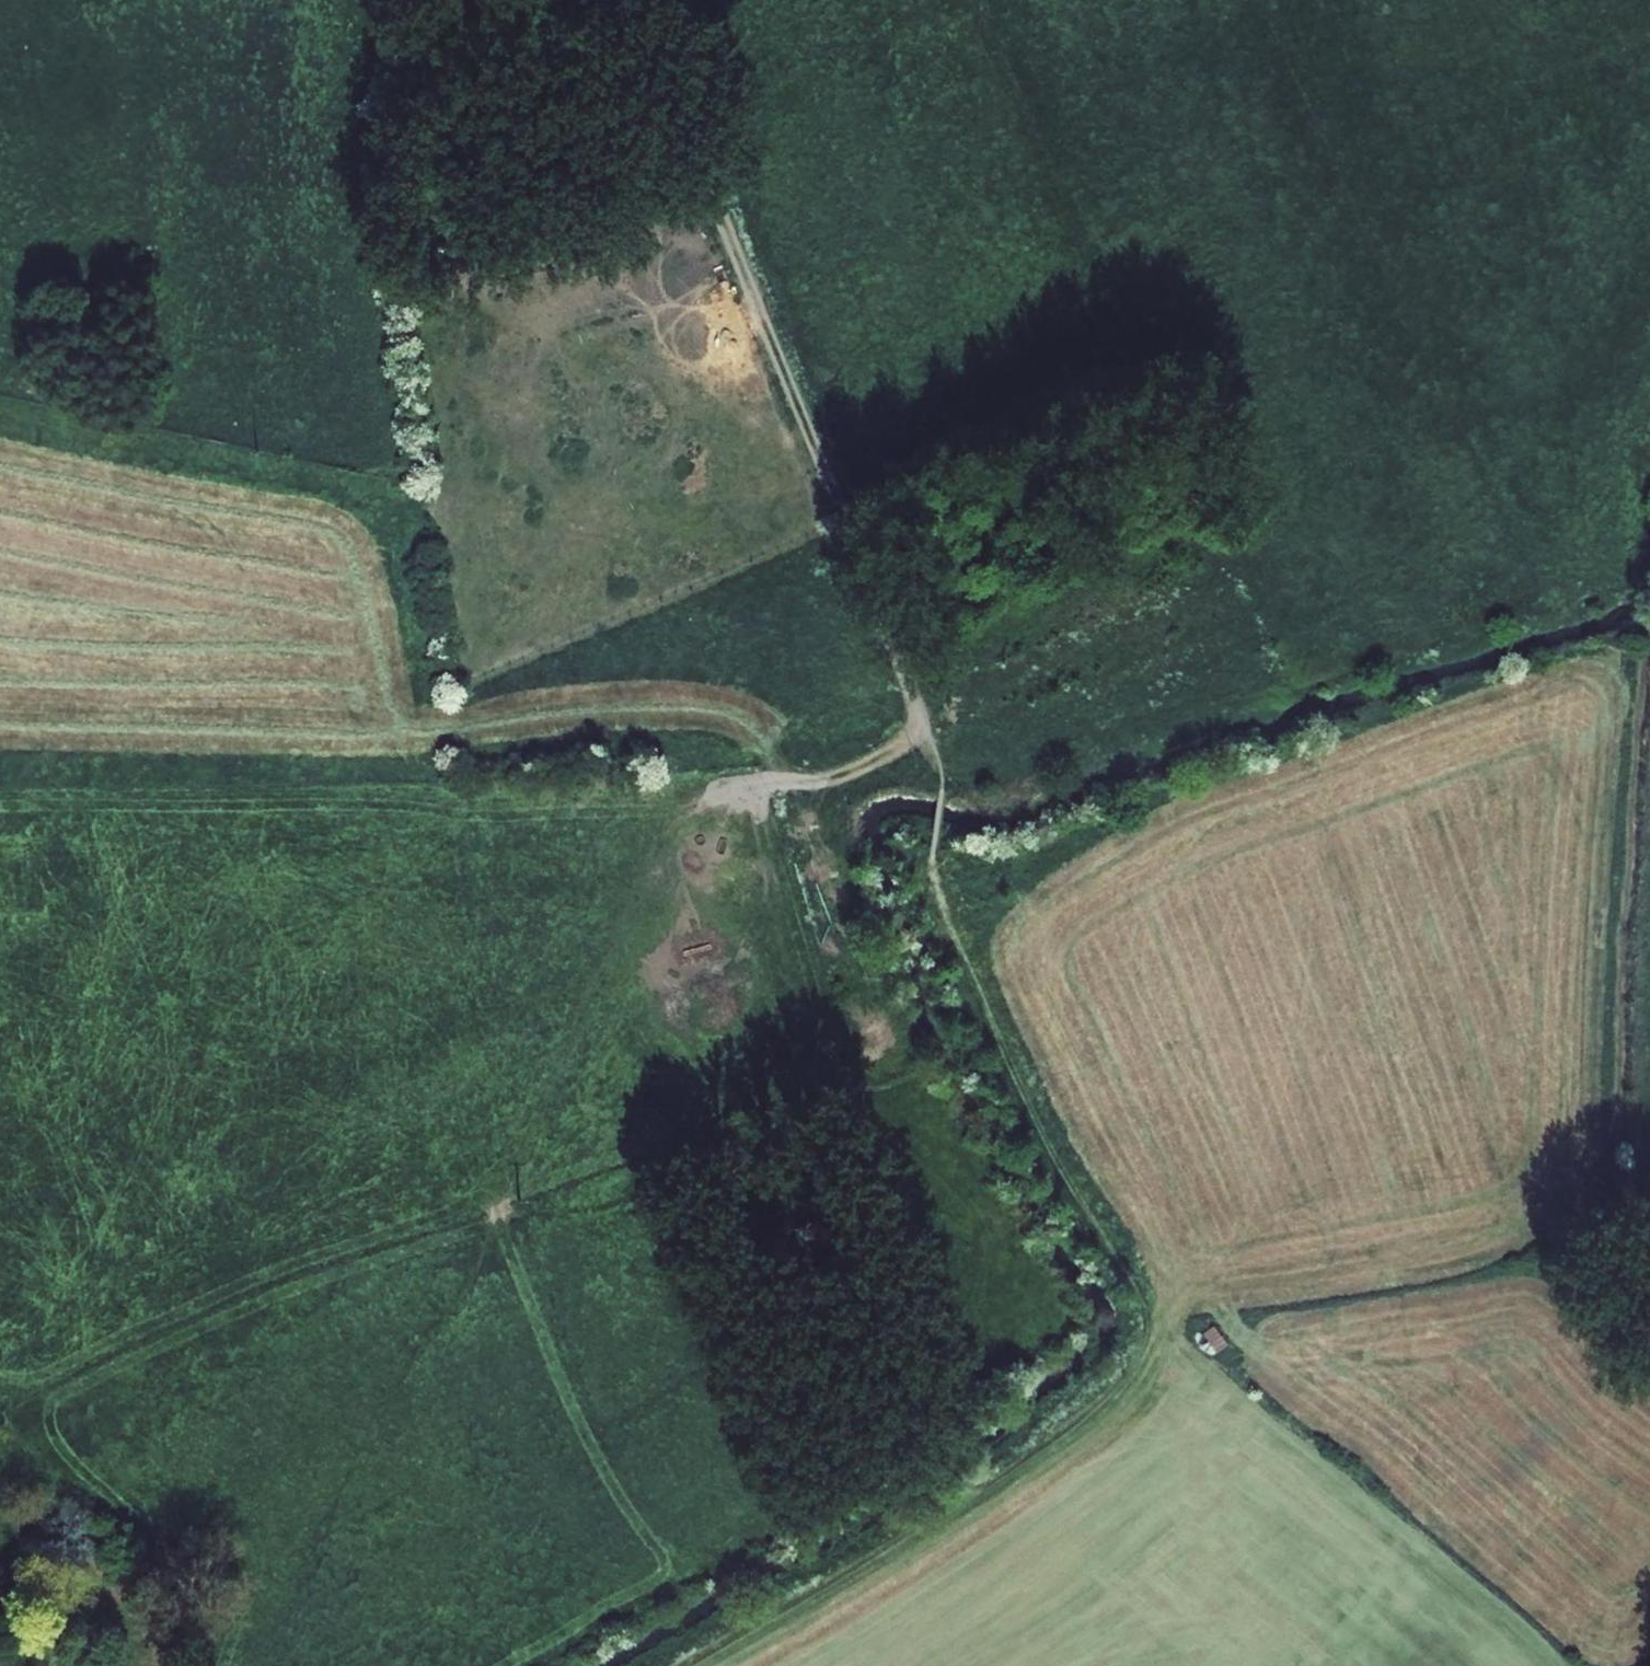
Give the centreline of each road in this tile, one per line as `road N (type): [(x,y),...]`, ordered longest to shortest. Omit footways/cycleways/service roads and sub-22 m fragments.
road 1 (track): [(924,735),(874,573),(636,0)]
road 2 (track): [(924,735),(831,779),(734,795)]

